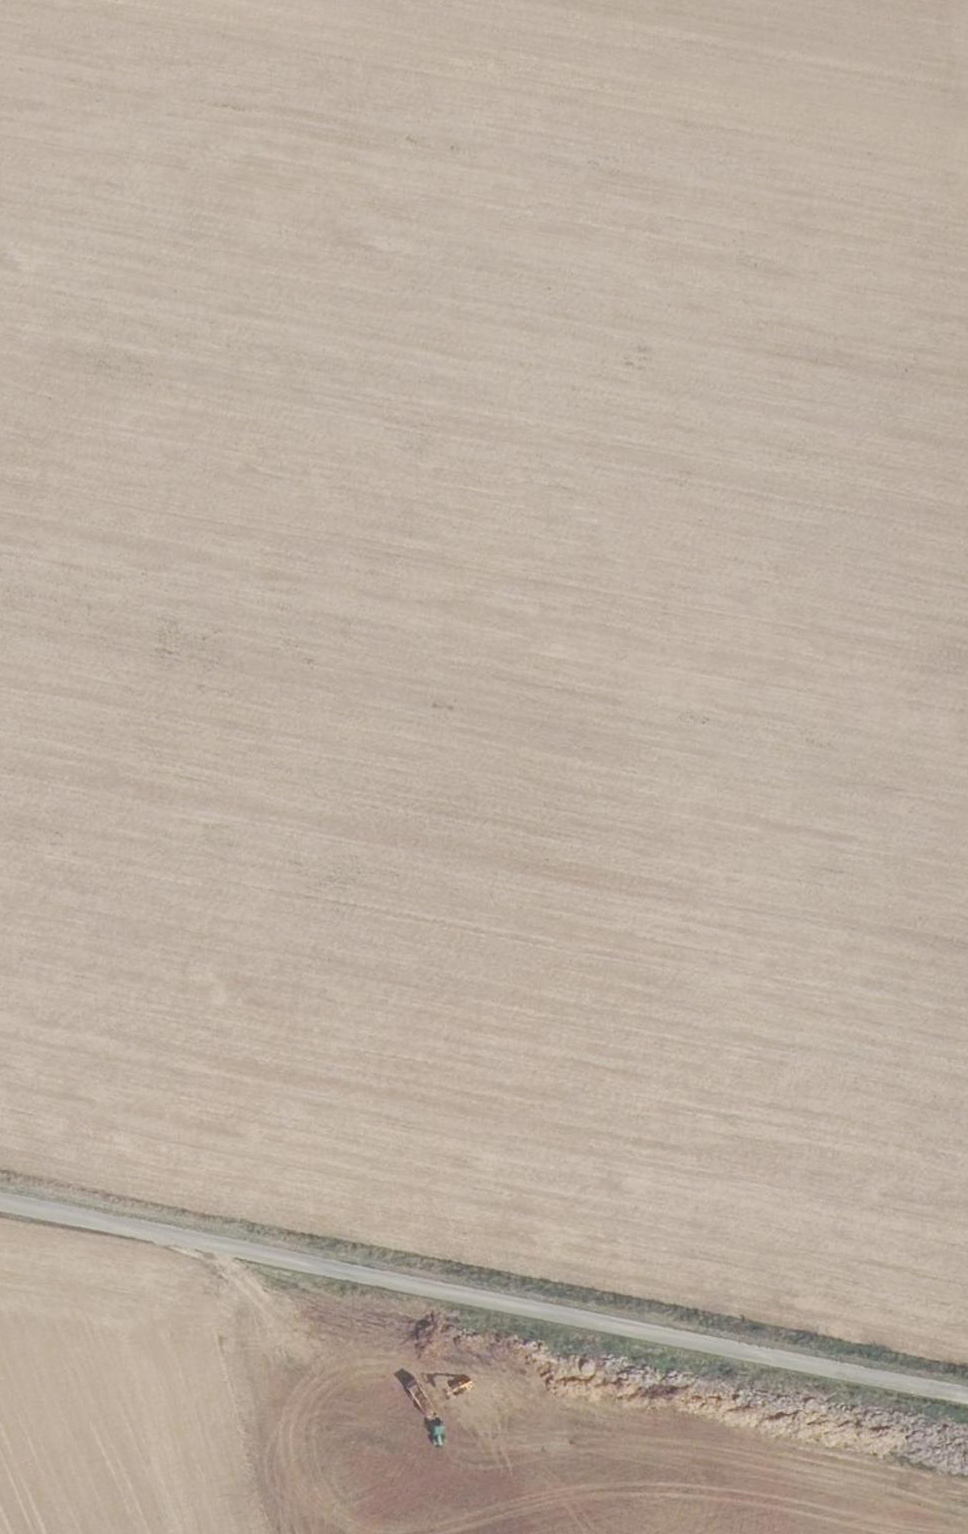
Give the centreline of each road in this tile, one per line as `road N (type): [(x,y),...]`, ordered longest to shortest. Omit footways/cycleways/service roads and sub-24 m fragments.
road 1 (unclassified): [(0,1200),(967,1397)]

